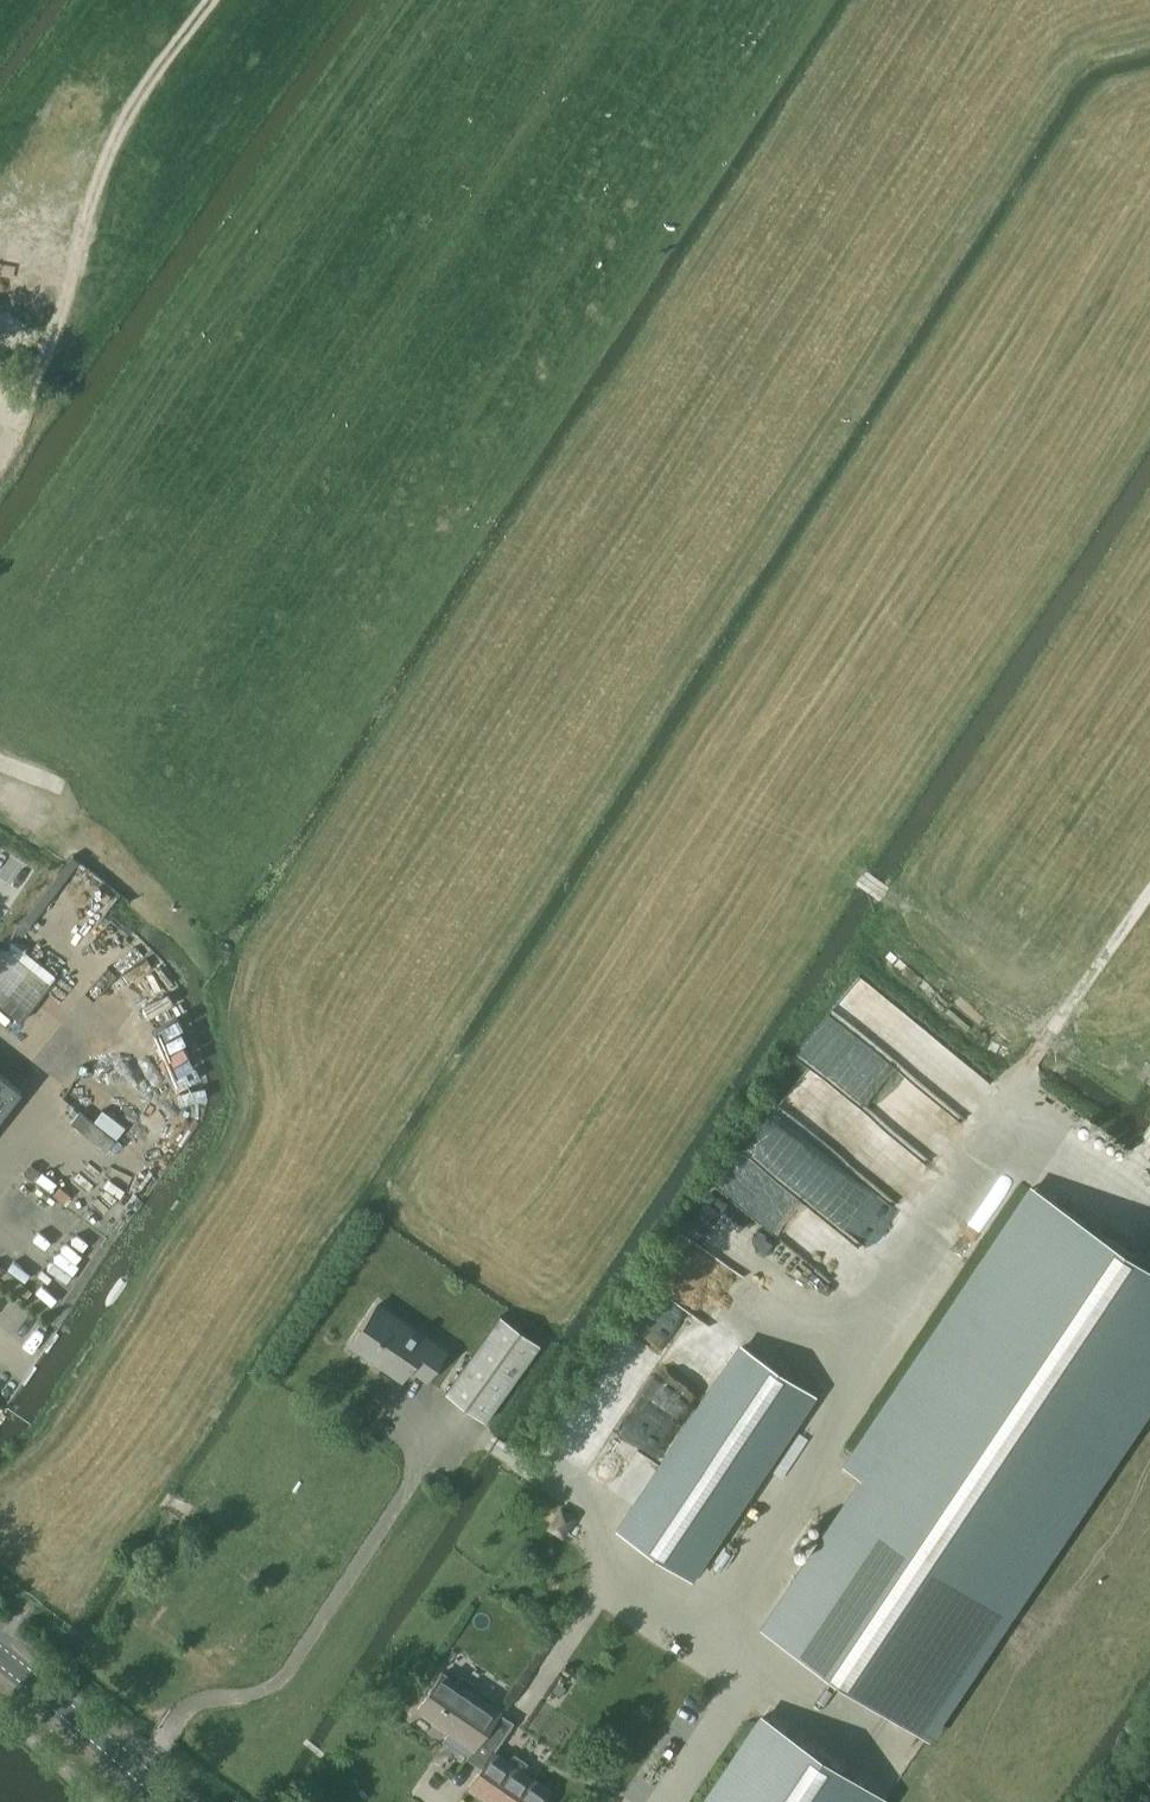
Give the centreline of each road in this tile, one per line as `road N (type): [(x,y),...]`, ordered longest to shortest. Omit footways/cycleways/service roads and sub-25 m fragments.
road 1 (track): [(854,1378),(1032,1059),(1149,889)]
road 2 (track): [(0,464),(18,438),(135,105),(213,0)]
road 3 (tertiary): [(176,1801),(0,1655)]

